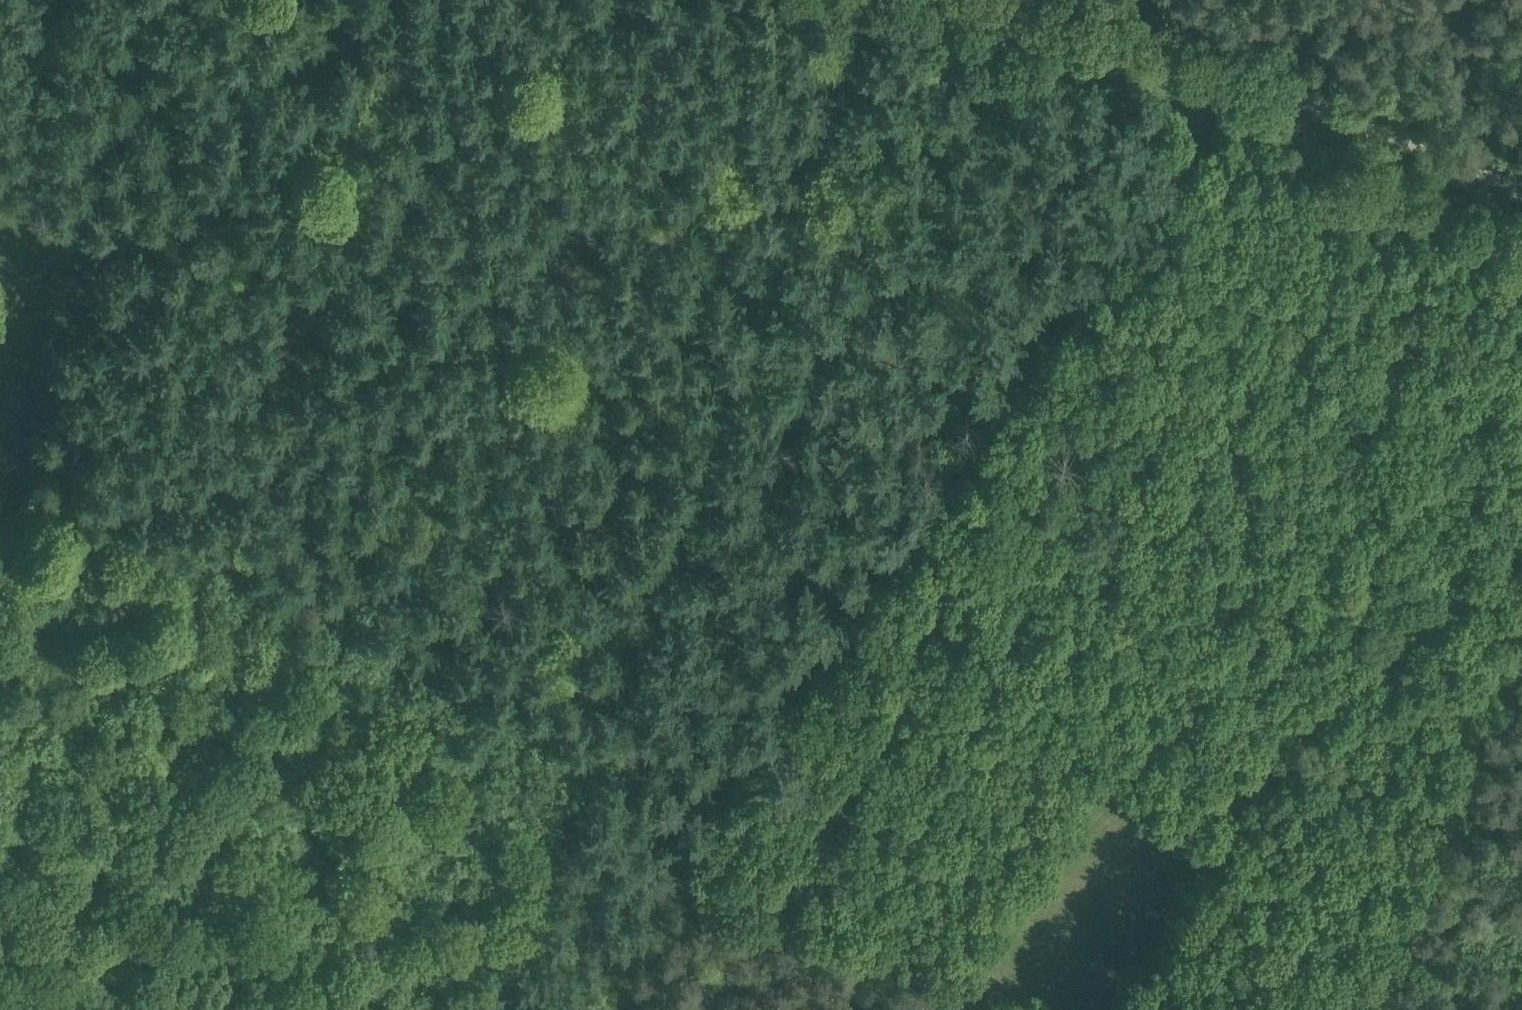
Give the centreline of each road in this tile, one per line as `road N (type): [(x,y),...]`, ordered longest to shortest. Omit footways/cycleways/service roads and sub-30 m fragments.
road 1 (track): [(500,1009),(898,0)]
road 2 (track): [(1521,203),(1010,0)]

